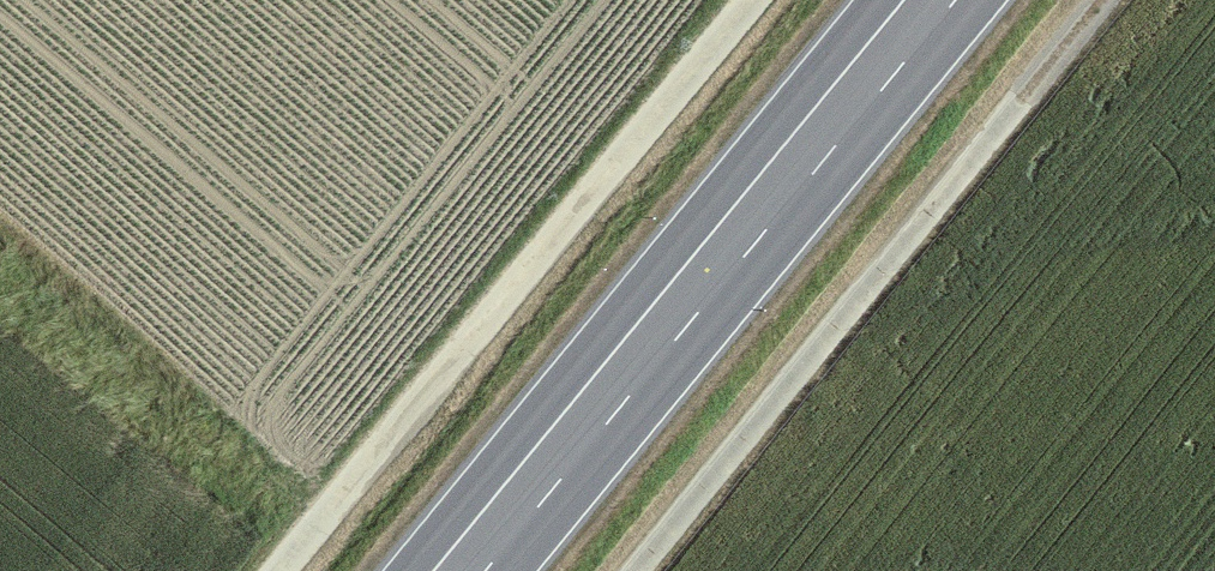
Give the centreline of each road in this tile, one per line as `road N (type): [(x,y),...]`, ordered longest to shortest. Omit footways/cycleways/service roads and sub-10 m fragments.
road 1 (track): [(280,570),(751,0)]
road 2 (primary): [(931,0),(461,570)]
road 3 (track): [(636,570),(1103,0)]

